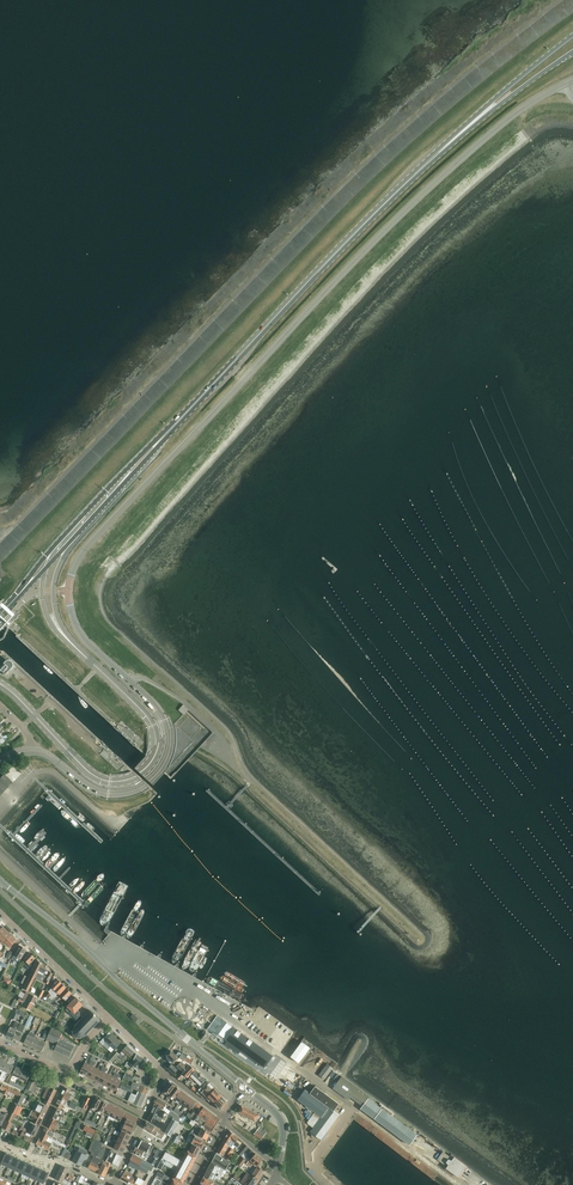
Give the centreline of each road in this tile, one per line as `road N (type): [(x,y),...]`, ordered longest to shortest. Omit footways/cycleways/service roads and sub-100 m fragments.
road 1 (tertiary): [(32,751),(104,795),(134,792),(154,777),(167,740),(156,711),(90,647),(69,610),(67,591),(85,549),(399,216),(519,111),(572,82)]
road 2 (primary): [(471,125),(343,246),(106,499)]
road 3 (primary): [(5,687),(93,775),(130,779),(151,762),(156,737),(145,714),(100,669)]
road 4 (tertiary): [(245,1087),(93,957)]
road 5 (primary): [(100,669),(63,630),(55,605),(58,572),(79,534)]
road 6 (residential): [(108,1018),(0,912)]
road 7 (residential): [(0,810),(31,777),(53,772),(115,826)]
road 8 (residential): [(93,957),(86,934),(0,855)]
road 9 (primary): [(572,37),(471,125)]
road 10 (primary): [(471,125),(572,51)]
road 11 (primary): [(47,568),(42,593),(52,626),(100,669)]
road 12 (tertiary): [(93,957),(0,879)]

